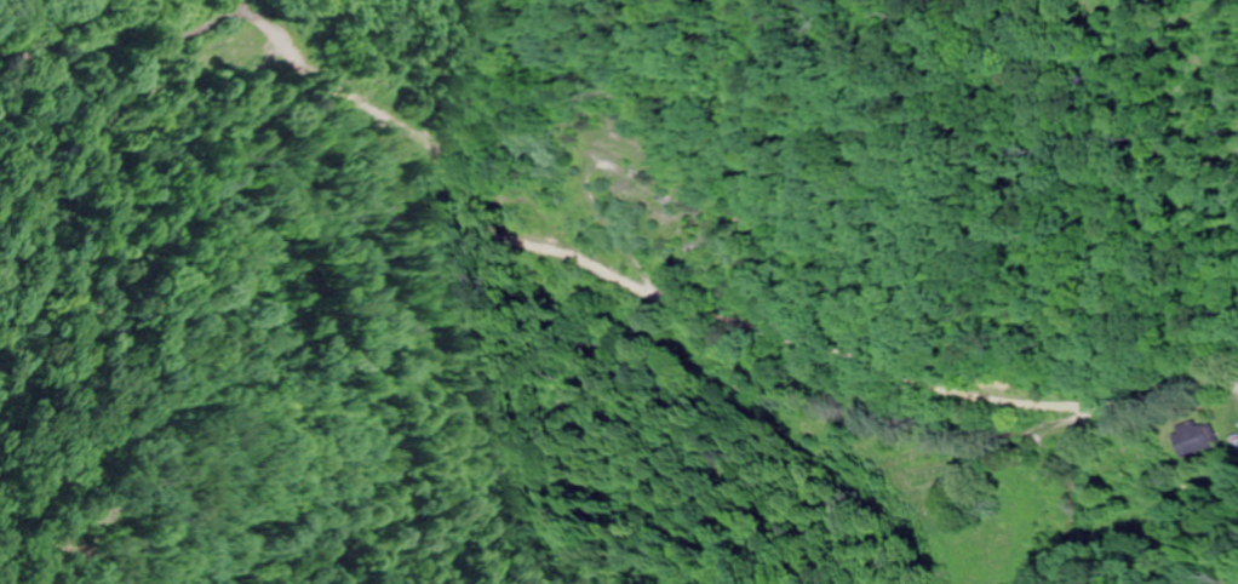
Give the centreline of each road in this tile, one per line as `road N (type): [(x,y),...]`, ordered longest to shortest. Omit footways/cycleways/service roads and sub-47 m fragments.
road 1 (residential): [(650,276),(683,302),(1047,416),(1085,417),(1158,399),(1237,365)]
road 2 (track): [(1016,583),(1027,555),(982,468),(819,377),(740,362),(655,317),(650,276)]

